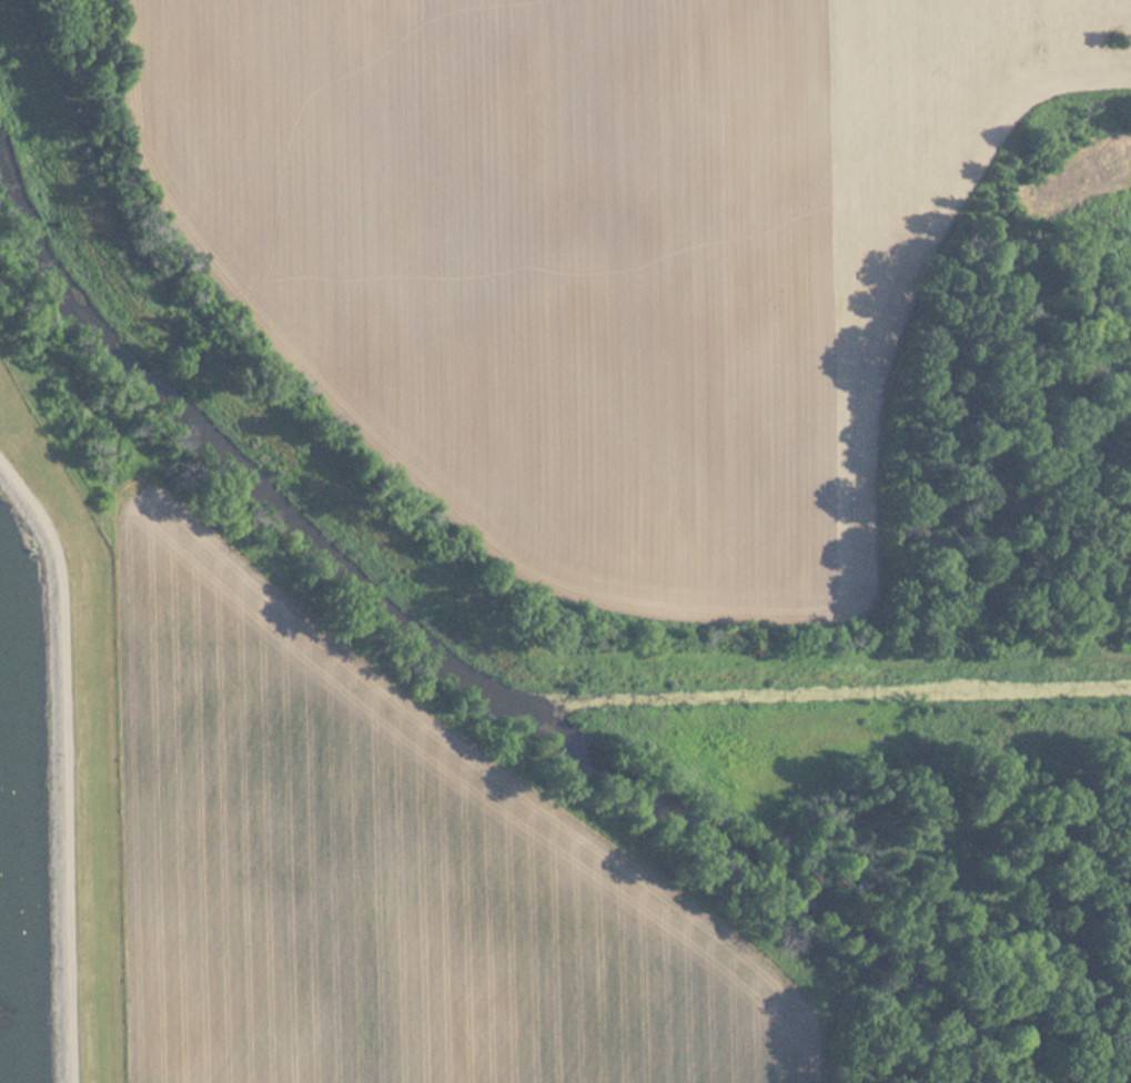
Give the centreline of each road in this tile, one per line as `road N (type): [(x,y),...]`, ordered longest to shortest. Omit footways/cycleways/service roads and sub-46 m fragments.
road 1 (track): [(1130,650),(539,657)]

